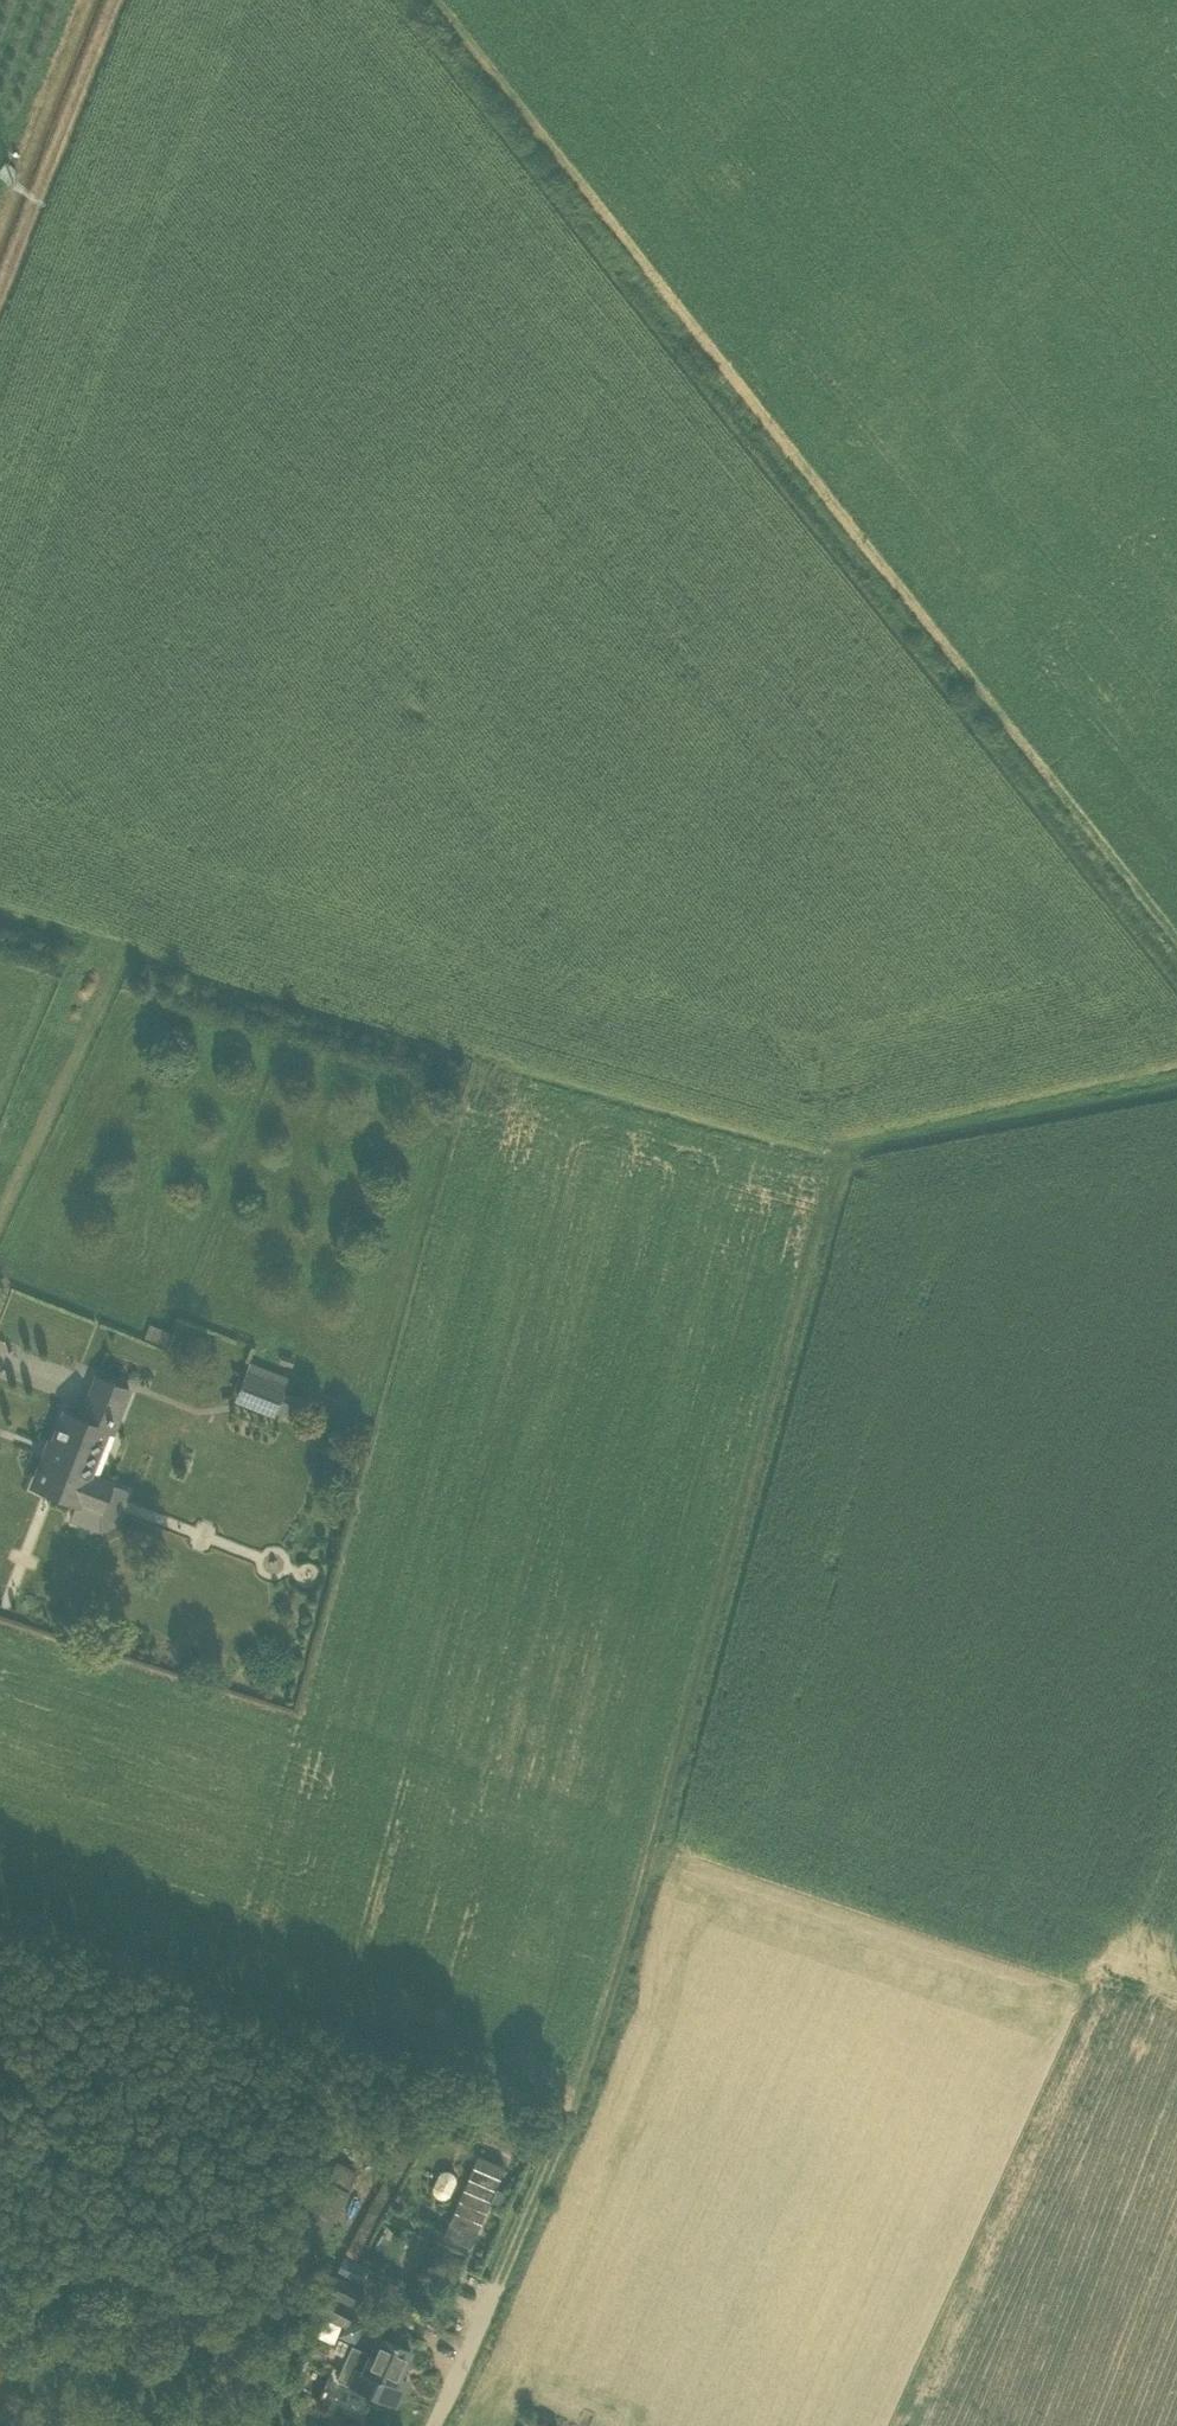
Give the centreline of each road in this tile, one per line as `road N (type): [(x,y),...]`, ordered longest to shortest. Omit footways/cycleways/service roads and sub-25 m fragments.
road 1 (track): [(495,2293),(599,2030),(839,1154)]
road 2 (track): [(1176,1091),(839,1154)]

